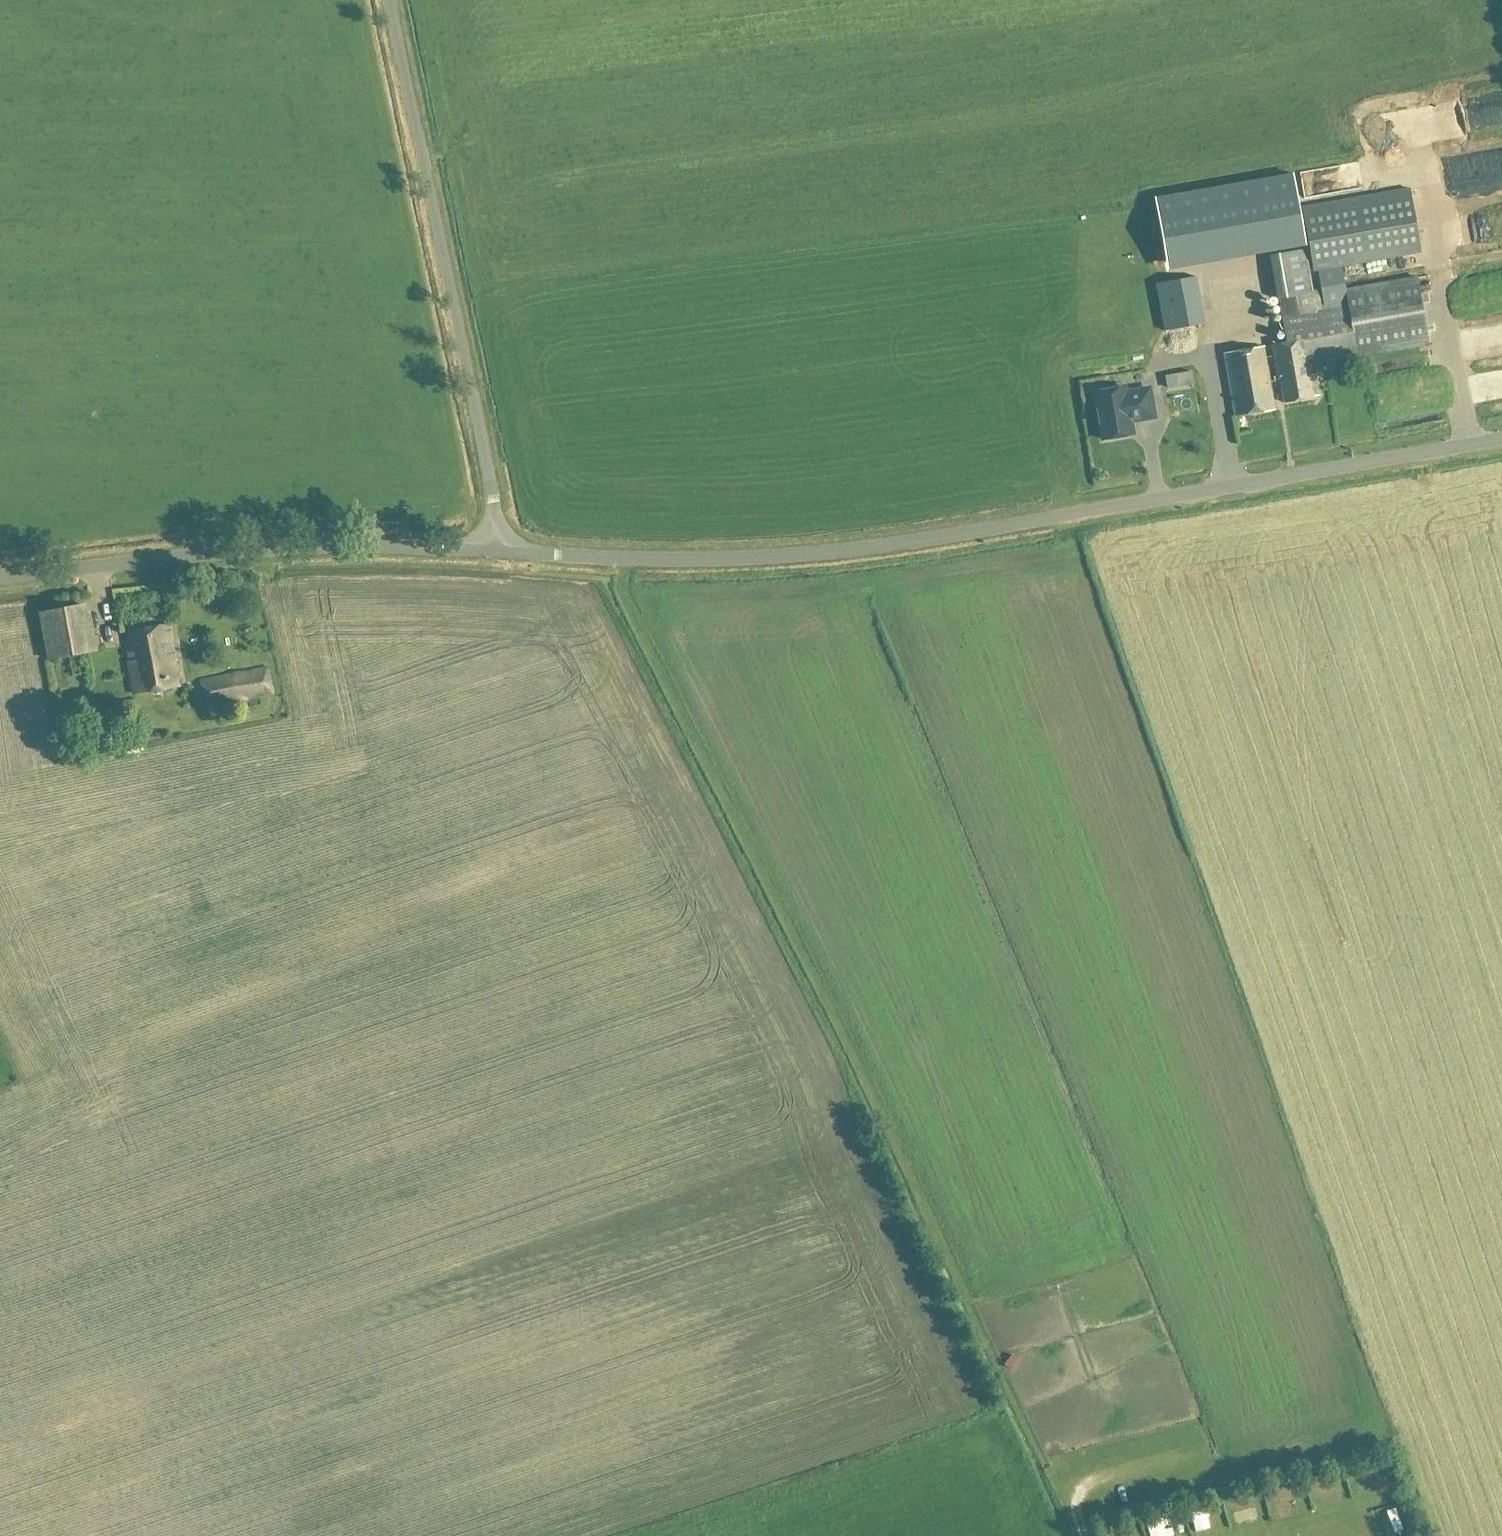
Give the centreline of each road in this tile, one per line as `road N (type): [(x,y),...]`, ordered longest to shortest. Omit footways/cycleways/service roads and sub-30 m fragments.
road 1 (unclassified): [(496,549),(601,558),(859,549),(1501,440)]
road 2 (unclassified): [(496,549),(389,0)]
road 3 (unclassified): [(0,576),(352,546),(496,549)]

